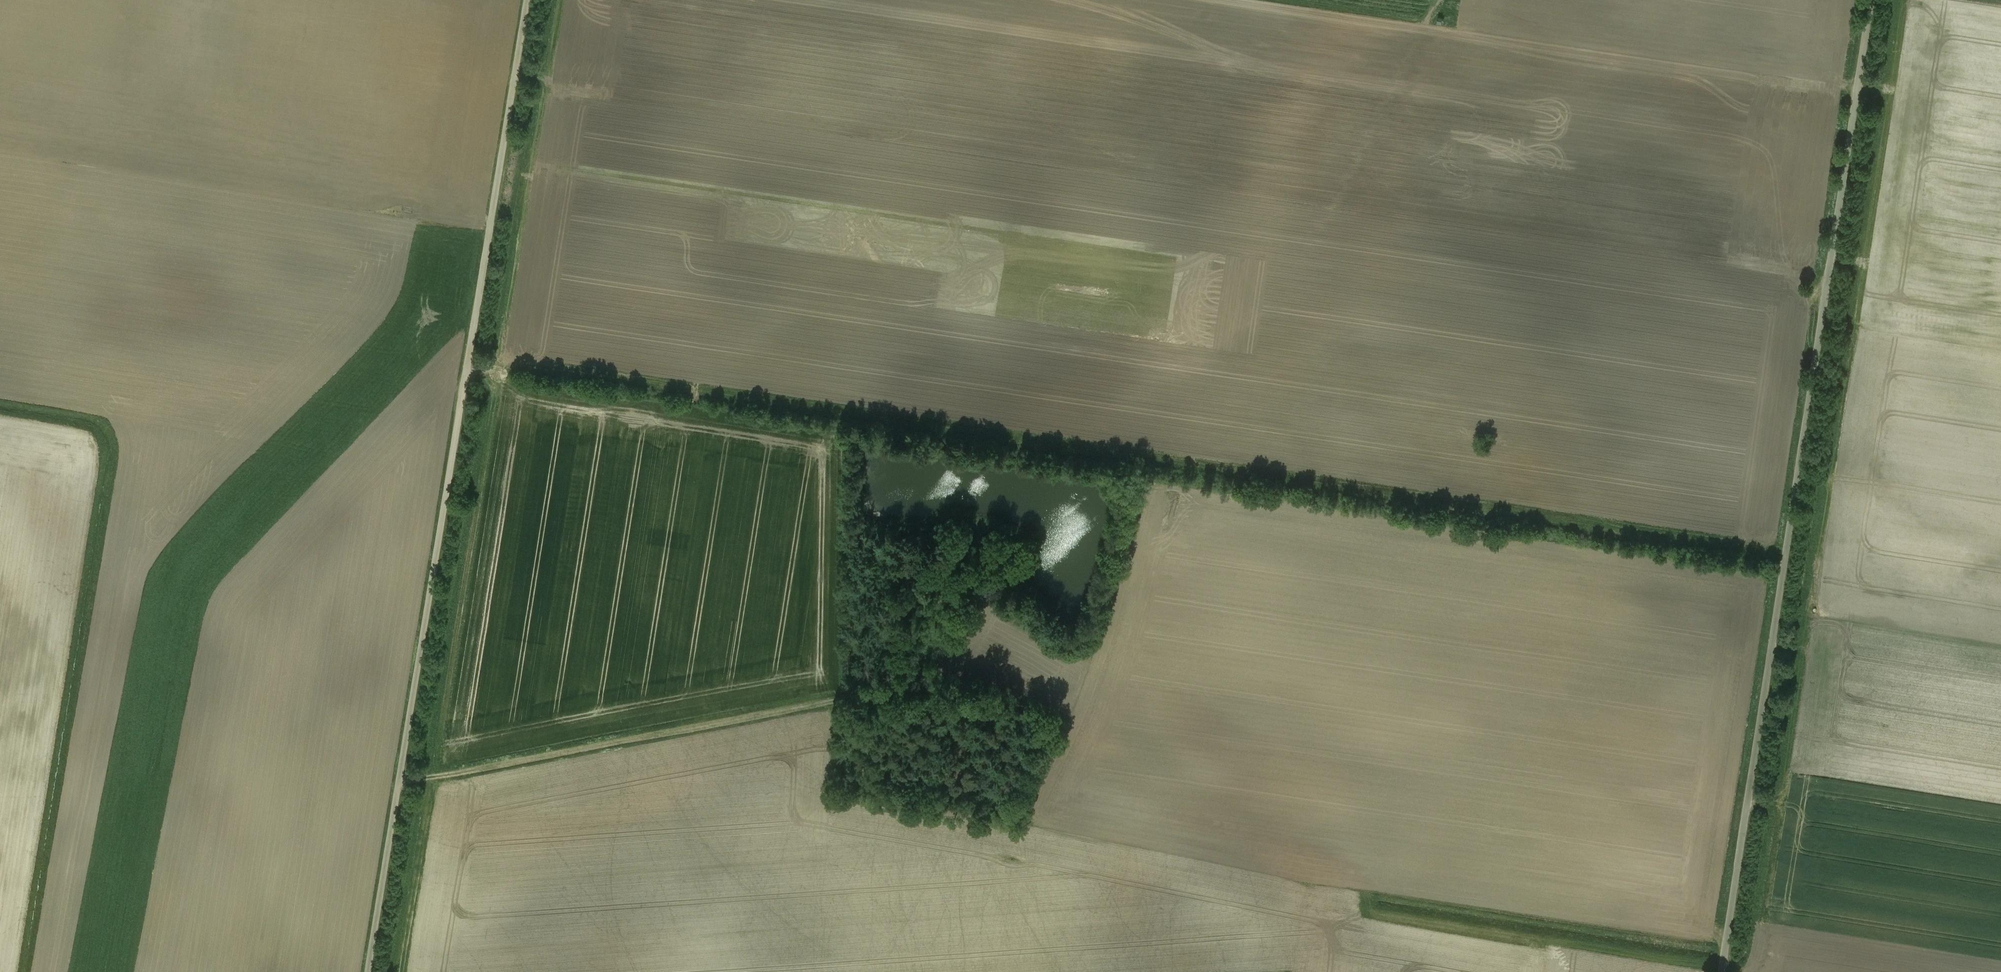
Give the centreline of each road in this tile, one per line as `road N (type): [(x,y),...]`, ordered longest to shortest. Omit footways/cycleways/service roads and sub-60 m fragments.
road 1 (unclassified): [(527,0),(368,971)]
road 2 (unclassified): [(1871,0),(1722,971)]
road 3 (track): [(501,161),(1117,246)]
road 4 (track): [(399,782),(899,689)]

